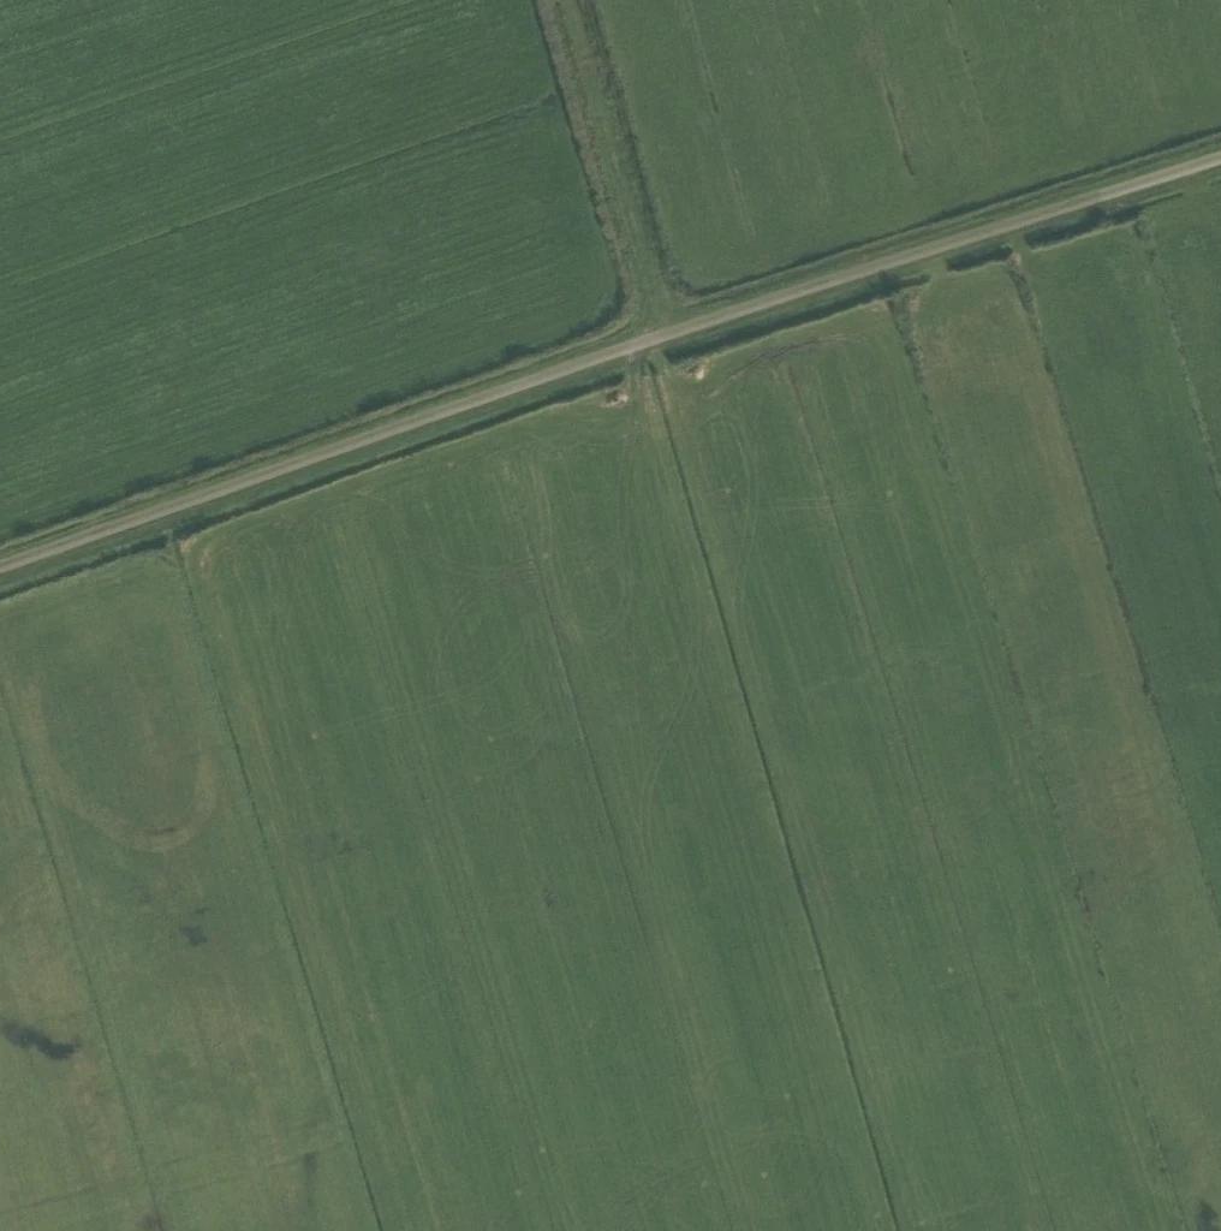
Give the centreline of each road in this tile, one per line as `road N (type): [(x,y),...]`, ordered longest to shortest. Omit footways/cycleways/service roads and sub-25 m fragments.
road 1 (unclassified): [(0,573),(664,334),(1220,163)]
road 2 (track): [(664,334),(568,0)]

